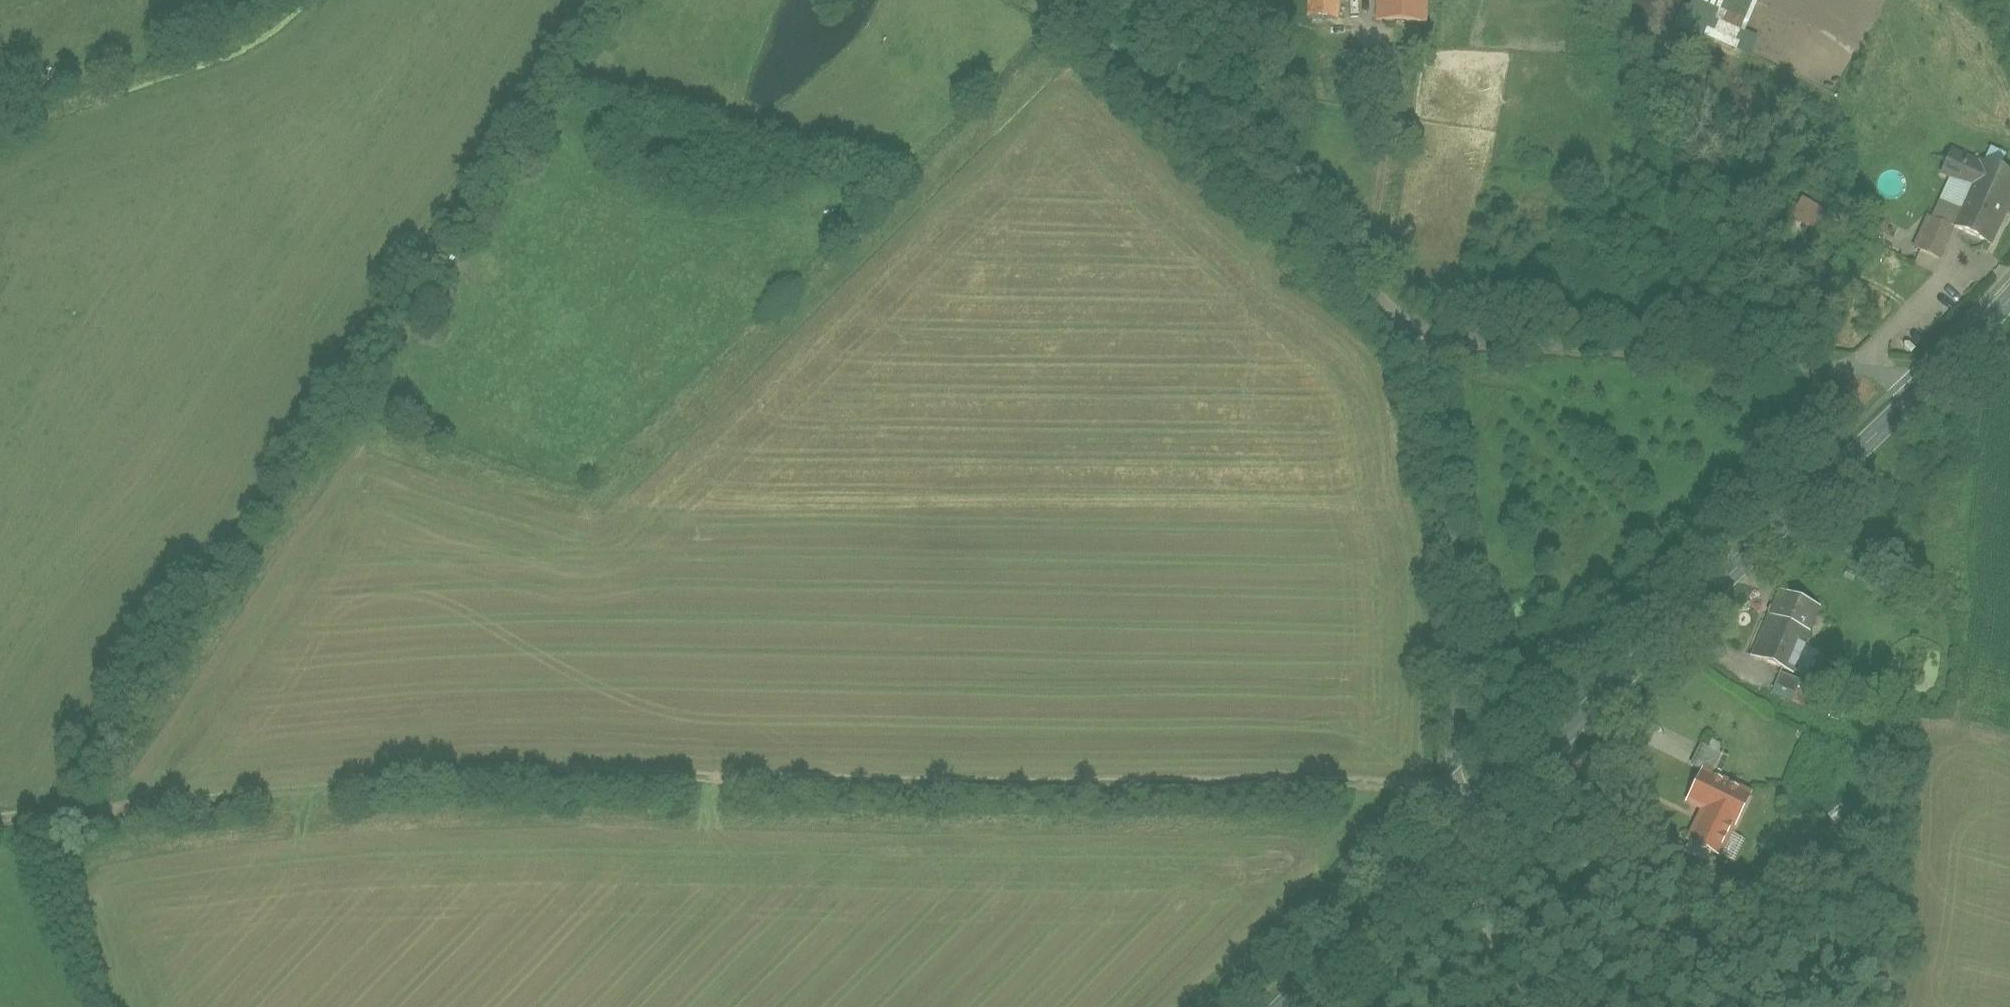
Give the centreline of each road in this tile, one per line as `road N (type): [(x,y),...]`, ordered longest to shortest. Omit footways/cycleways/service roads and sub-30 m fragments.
road 1 (tertiary): [(1462,837),(1922,383)]
road 2 (residential): [(1462,837),(1442,450),(1413,325)]
road 3 (residential): [(1922,383),(1413,325)]
road 4 (residential): [(1413,325),(1127,57),(1047,0)]
road 5 (track): [(365,409),(619,0)]
road 6 (tertiary): [(1284,1006),(1462,837)]
road 7 (residential): [(1530,1006),(1462,837)]
road 8 (tertiary): [(1922,383),(2009,291)]

